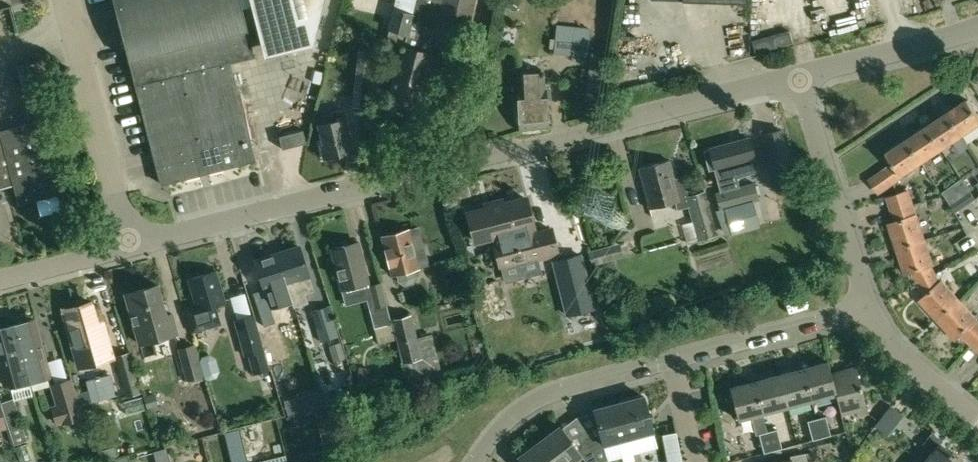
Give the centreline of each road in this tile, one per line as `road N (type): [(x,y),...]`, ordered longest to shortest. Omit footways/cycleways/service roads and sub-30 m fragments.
road 1 (residential): [(128,247),(797,76)]
road 2 (unclassified): [(128,247),(66,0)]
road 3 (residential): [(869,303),(797,76)]
road 4 (residential): [(475,461),(530,402),(673,360)]
road 5 (residential): [(673,360),(869,303)]
road 6 (residential): [(797,76),(977,28)]
road 7 (residential): [(977,419),(893,345),(869,303)]
road 8 (residential): [(0,281),(128,247)]

